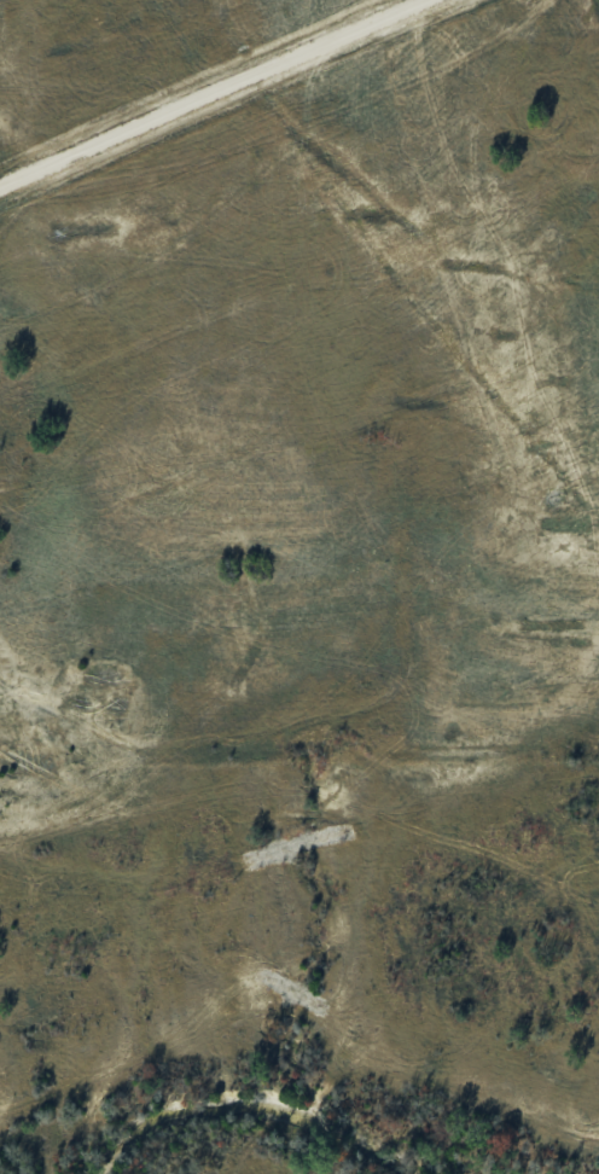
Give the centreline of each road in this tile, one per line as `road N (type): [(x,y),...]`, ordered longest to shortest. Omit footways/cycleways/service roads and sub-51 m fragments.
road 1 (track): [(0,189),(437,0)]

